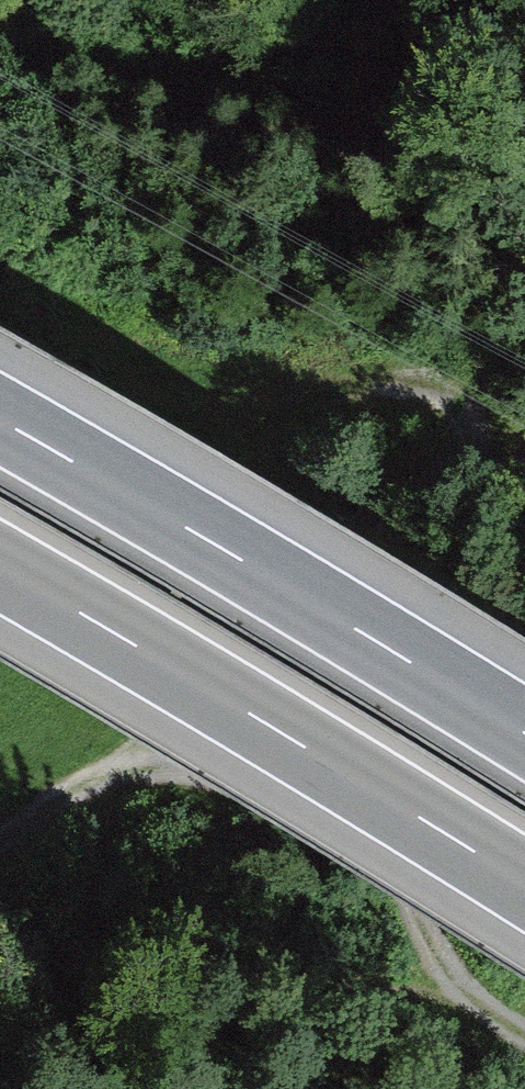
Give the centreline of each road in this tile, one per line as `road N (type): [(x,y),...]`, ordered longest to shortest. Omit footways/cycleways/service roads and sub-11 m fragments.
road 1 (track): [(21,832),(465,476),(524,473)]
road 2 (track): [(524,1049),(441,991),(259,825),(185,815),(21,832),(0,850)]
road 3 (motorway): [(0,570),(524,886)]
road 4 (motorway): [(524,729),(0,416)]
road 5 (track): [(524,437),(390,378),(202,445),(0,419)]

